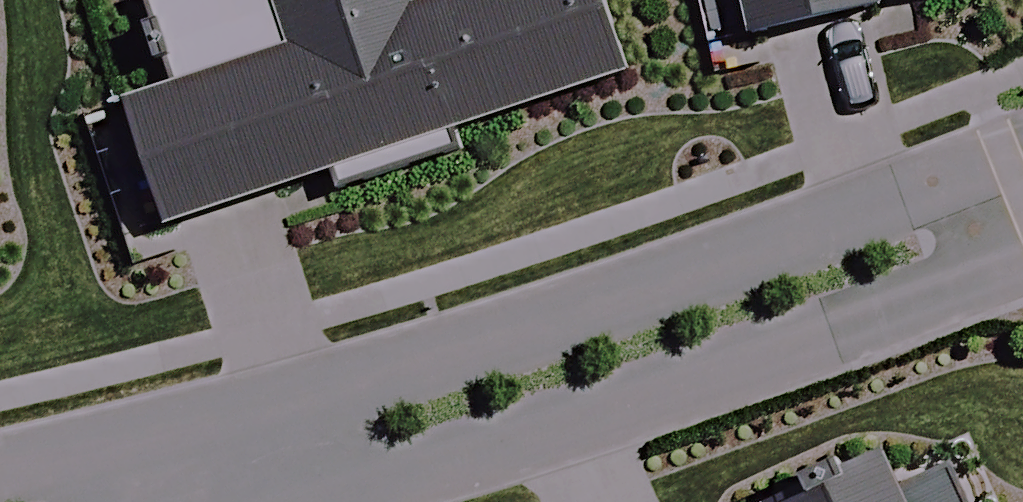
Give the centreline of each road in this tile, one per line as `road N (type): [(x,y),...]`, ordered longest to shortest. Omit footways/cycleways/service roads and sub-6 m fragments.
road 1 (residential): [(0,467),(227,418),(1022,147)]
road 2 (residential): [(1022,248),(432,465),(278,501)]

